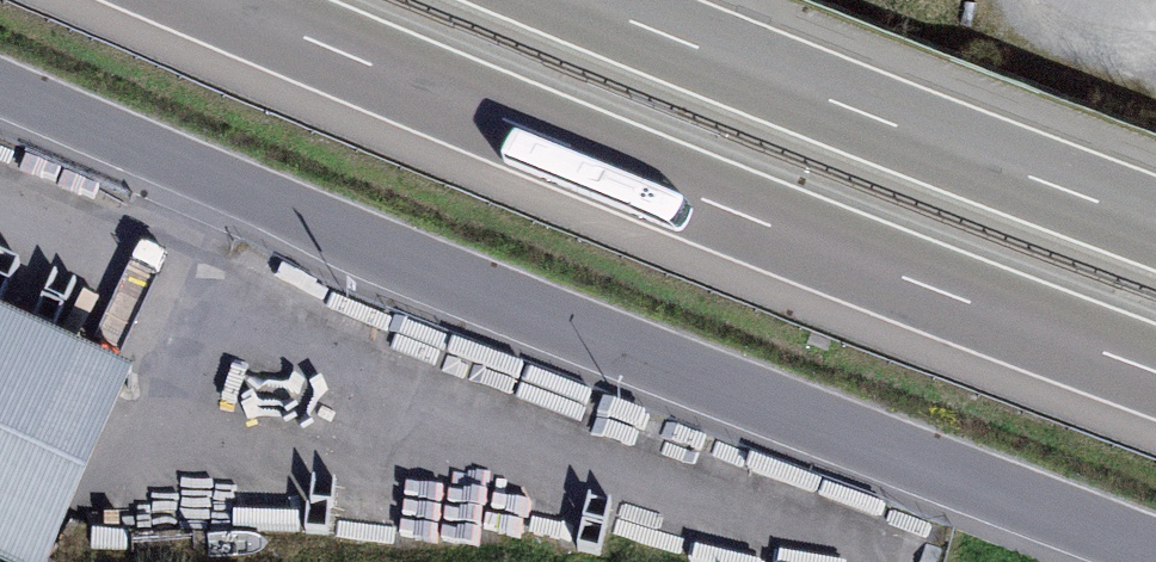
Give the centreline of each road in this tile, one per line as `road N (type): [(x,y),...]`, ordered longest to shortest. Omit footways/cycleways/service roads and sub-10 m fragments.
road 1 (residential): [(0,94),(360,257),(1155,560)]
road 2 (motorway): [(212,0),(755,224),(1155,374)]
road 3 (motorway): [(1155,222),(587,0)]

